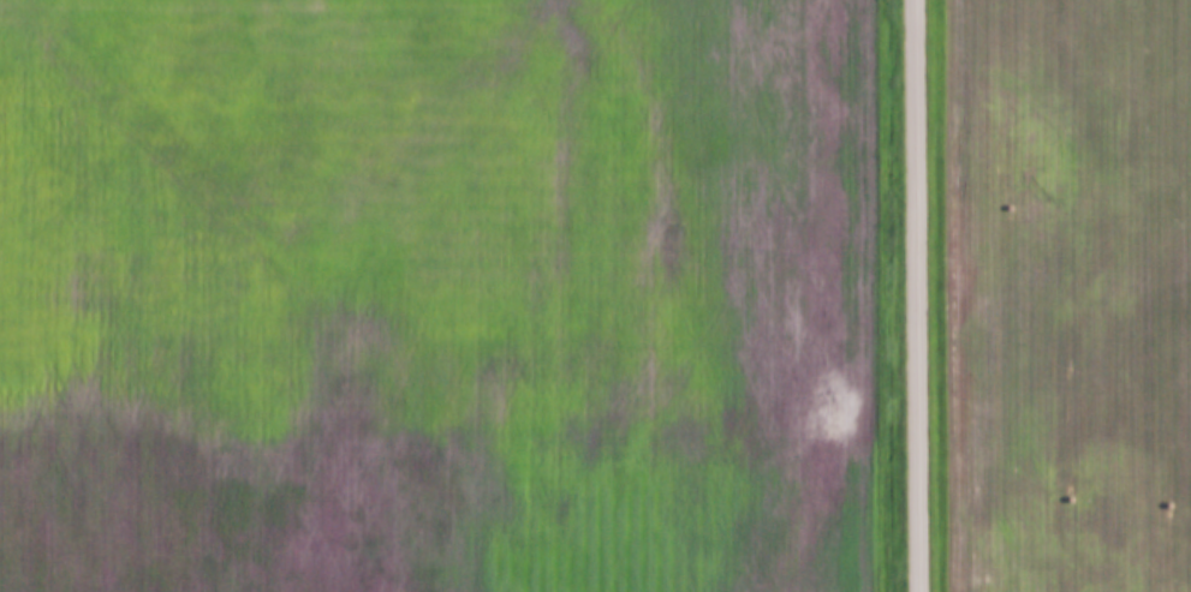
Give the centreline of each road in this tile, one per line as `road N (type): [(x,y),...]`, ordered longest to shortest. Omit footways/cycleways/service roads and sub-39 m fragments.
road 1 (residential): [(919,591),(915,0)]

